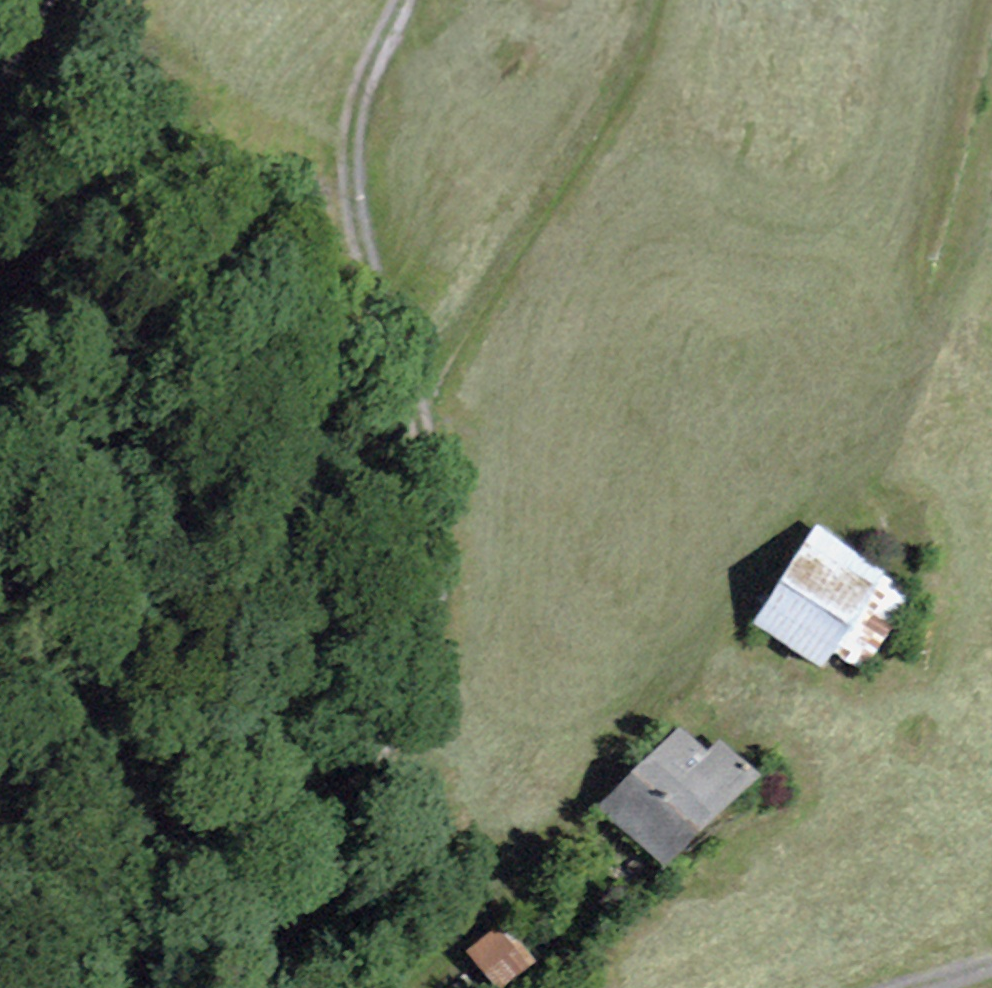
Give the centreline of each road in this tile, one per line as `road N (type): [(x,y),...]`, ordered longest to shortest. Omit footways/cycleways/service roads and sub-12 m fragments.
road 1 (track): [(408,987),(511,880),(767,523),(864,458),(948,259),(991,61)]
road 2 (track): [(418,402),(433,551),(425,623),(287,912),(229,987)]
road 3 (track): [(648,0),(620,99),(437,361),(418,402)]
road 4 (track): [(418,402),(343,197),(358,70),(409,0)]

